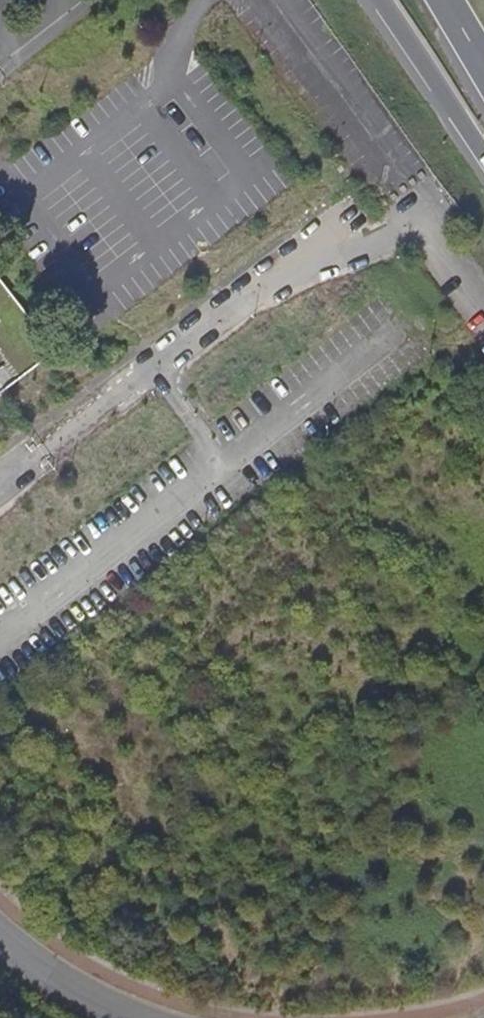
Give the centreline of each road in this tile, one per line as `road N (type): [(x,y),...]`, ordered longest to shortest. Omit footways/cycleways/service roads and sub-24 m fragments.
road 1 (primary): [(375,0),(483,166)]

